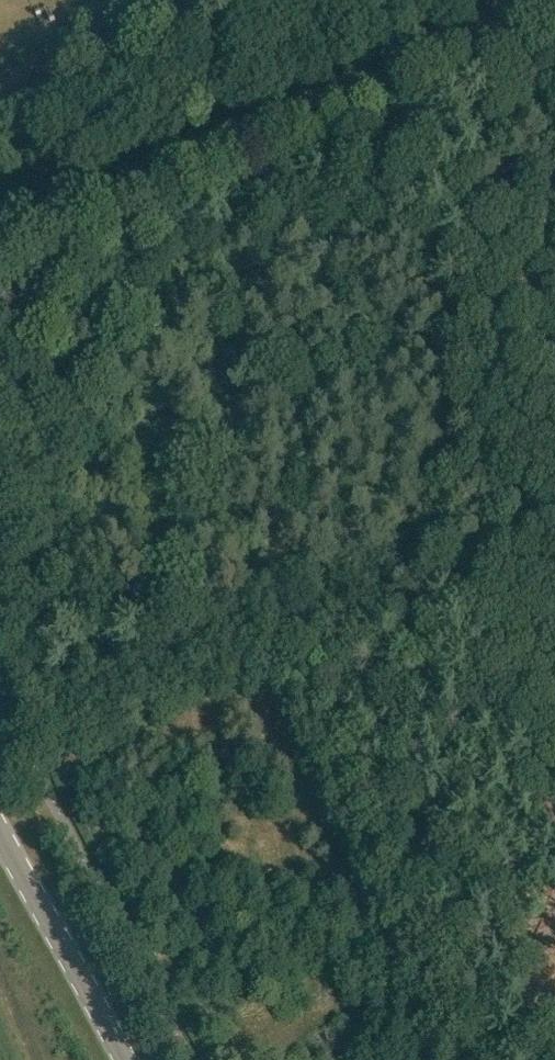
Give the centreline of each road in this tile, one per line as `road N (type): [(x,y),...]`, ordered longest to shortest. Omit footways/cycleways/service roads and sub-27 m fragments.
road 1 (unclassified): [(0,229),(521,0)]
road 2 (tertiary): [(0,837),(126,1059)]
road 3 (track): [(518,248),(490,128),(481,18)]

